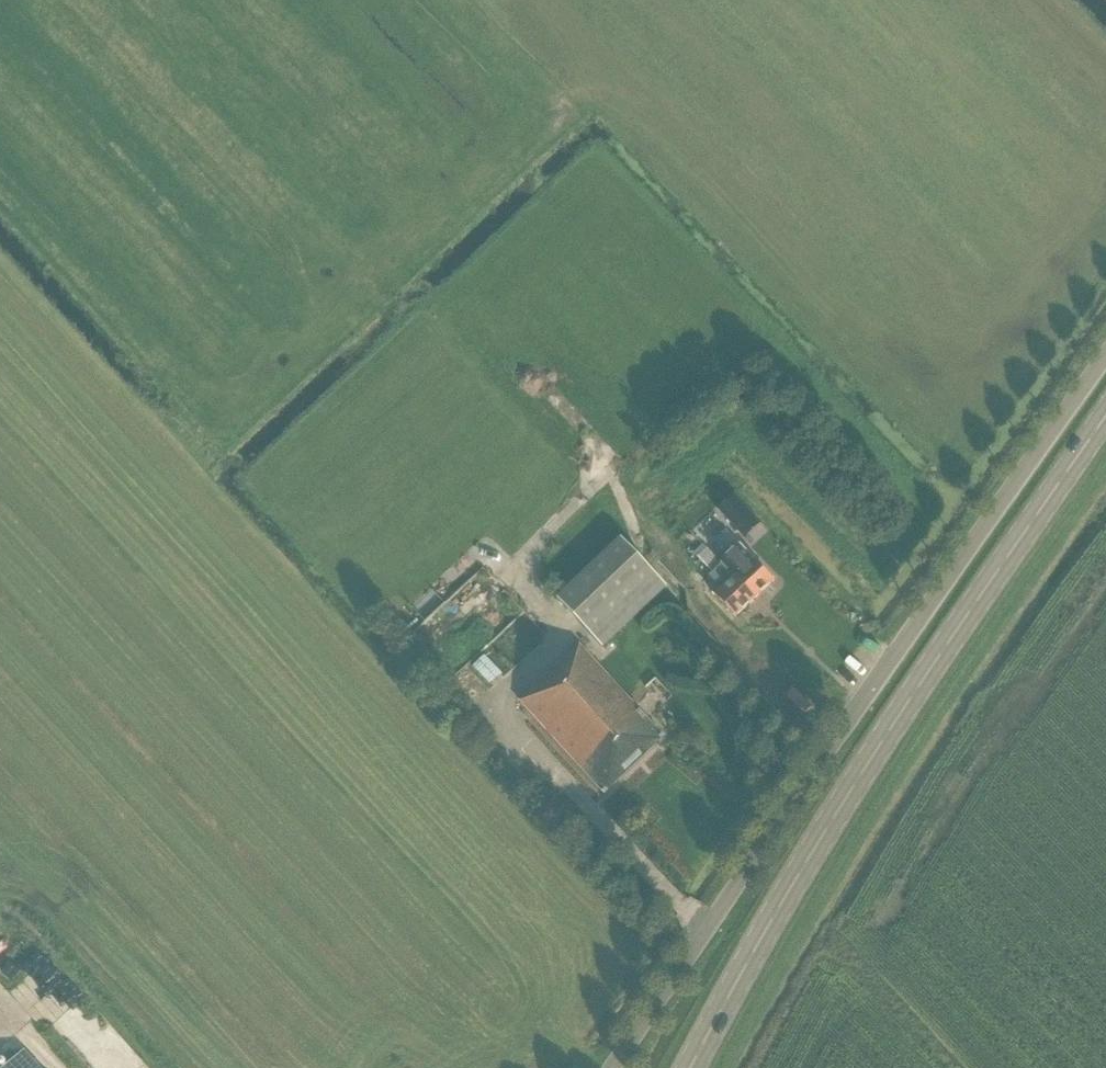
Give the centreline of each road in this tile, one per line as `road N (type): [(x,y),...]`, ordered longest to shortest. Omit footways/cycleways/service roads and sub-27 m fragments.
road 1 (unclassified): [(612,1067),(1105,363)]
road 2 (primary): [(699,1067),(815,856),(941,650),(1105,417)]

